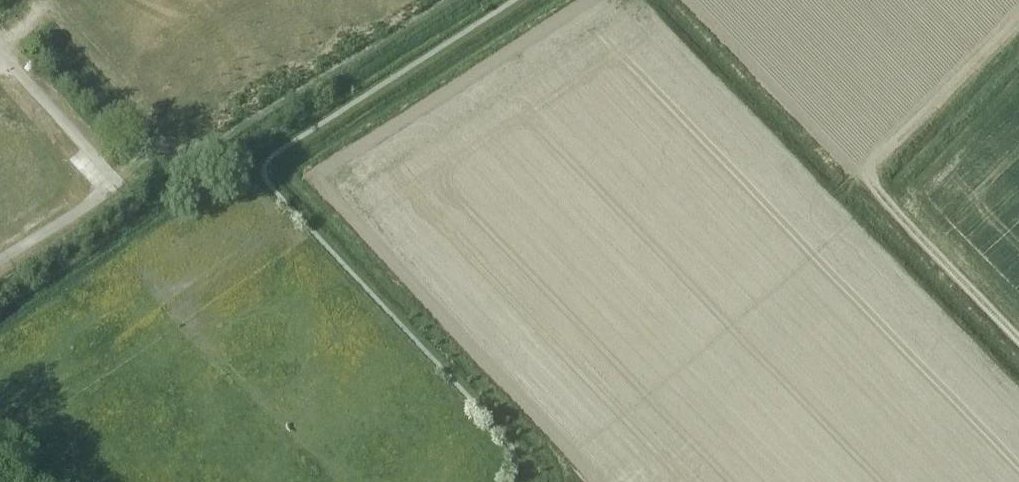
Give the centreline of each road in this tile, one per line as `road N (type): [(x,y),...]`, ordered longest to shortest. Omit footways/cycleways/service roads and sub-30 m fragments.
road 1 (track): [(1018,344),(858,178)]
road 2 (track): [(48,0),(145,107)]

